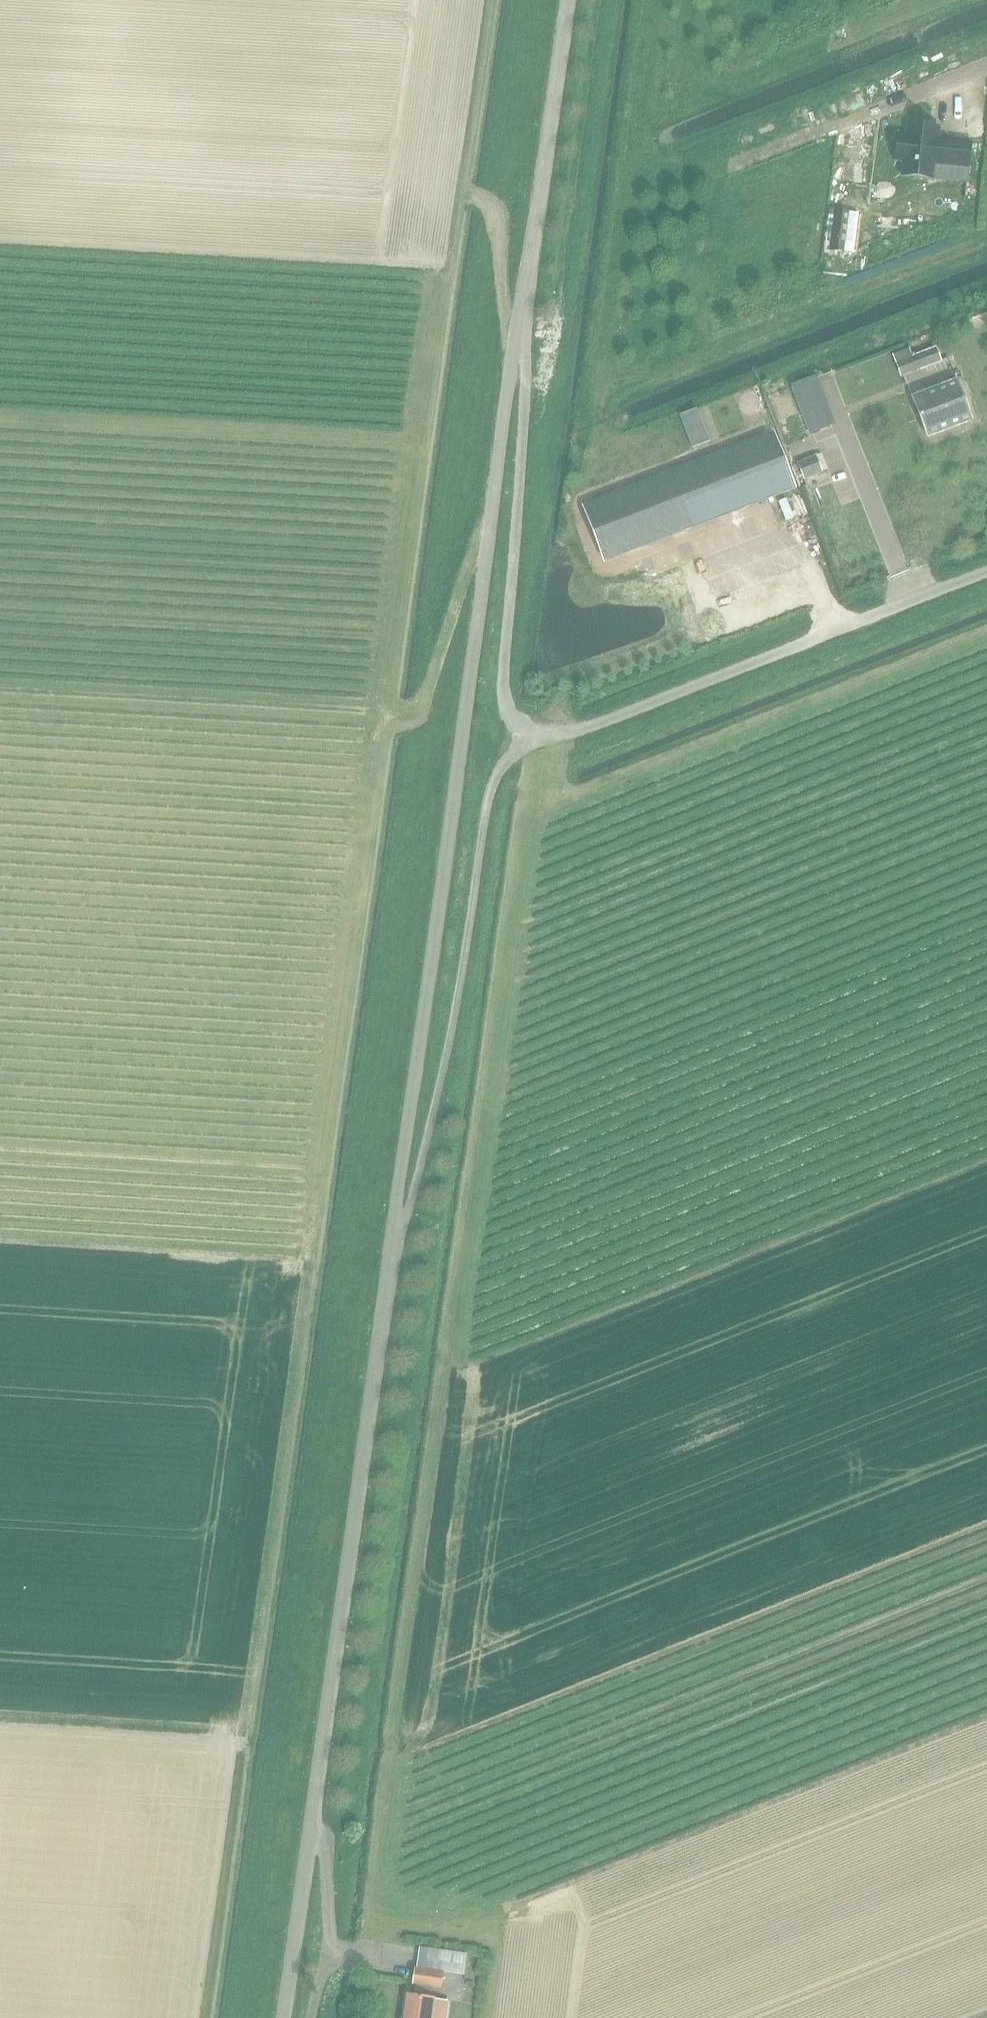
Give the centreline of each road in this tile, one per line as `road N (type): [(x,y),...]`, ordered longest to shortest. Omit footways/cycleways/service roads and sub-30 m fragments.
road 1 (tertiary): [(520,313),(389,1278)]
road 2 (tertiary): [(289,2017),(389,1278)]
road 3 (residential): [(530,734),(577,730),(986,574)]
road 4 (unclassified): [(530,734),(505,705),(524,374),(520,313)]
road 5 (tertiary): [(520,313),(566,0)]
road 6 (residential): [(986,67),(736,162)]

